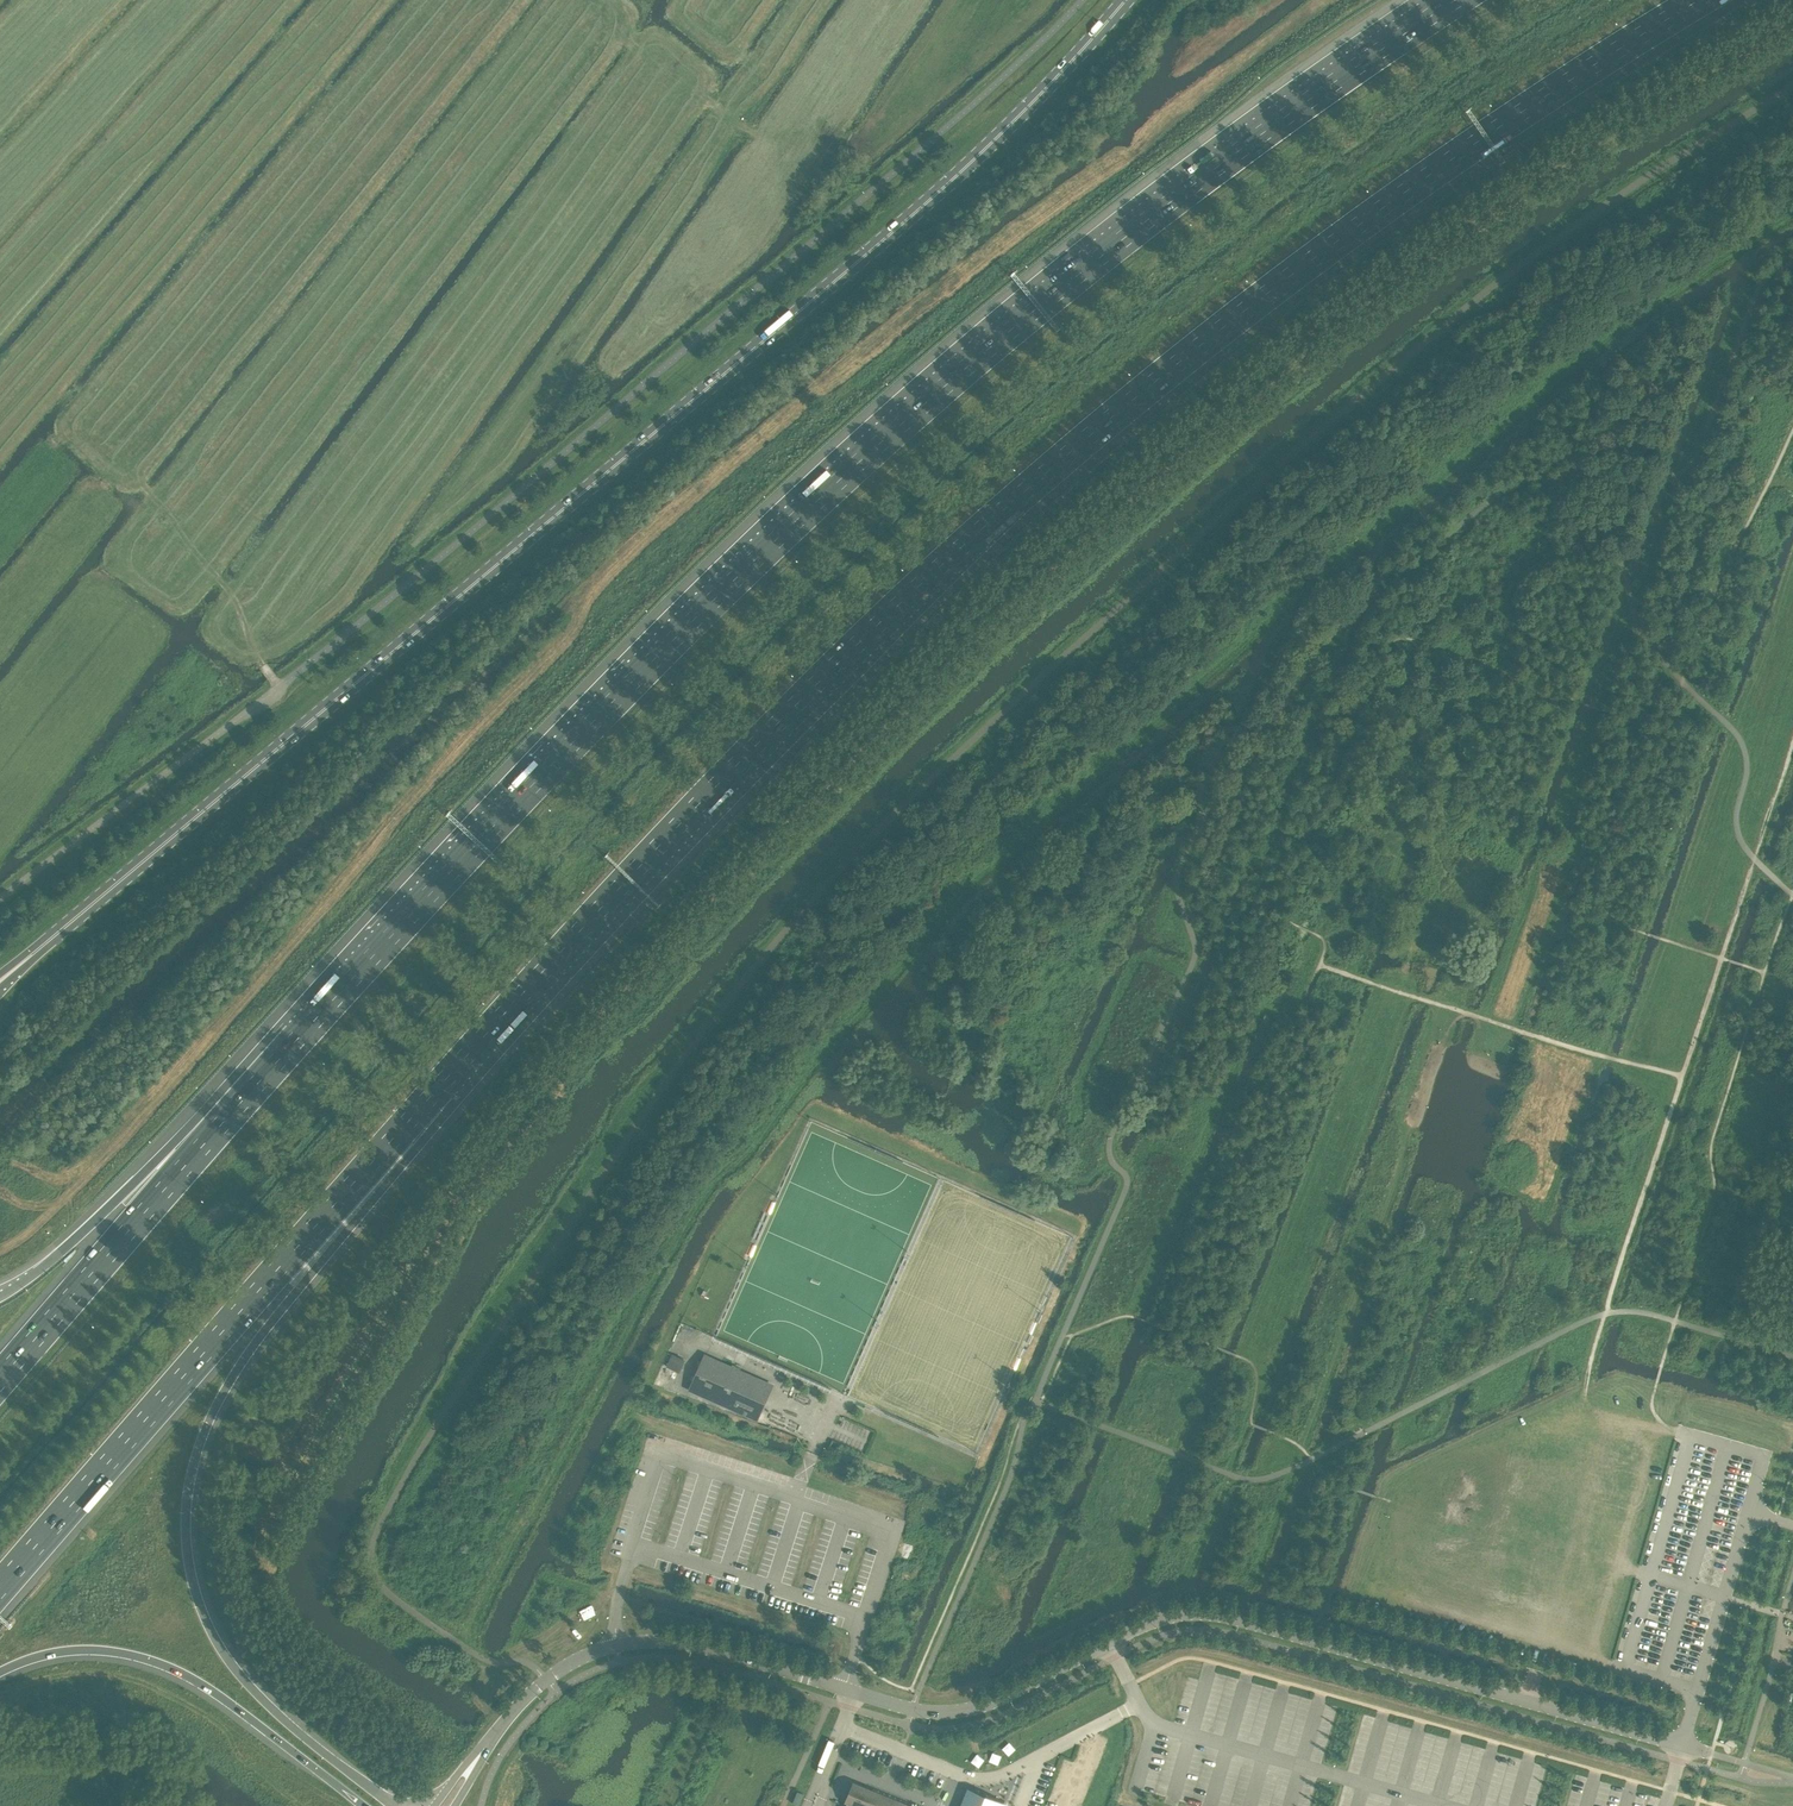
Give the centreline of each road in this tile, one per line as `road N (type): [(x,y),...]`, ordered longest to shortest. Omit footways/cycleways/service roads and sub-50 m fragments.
road 1 (motorway): [(438,1088),(758,742),(1029,487),(1359,224),(1698,0)]
road 2 (motorway): [(1455,0),(1172,201),(881,442),(589,725),(300,1035)]
road 3 (primary): [(1125,0),(922,206),(32,954)]
road 4 (unclassified): [(491,1740),(546,1680),(585,1654),(626,1642),(679,1643),(945,1714),(976,1709),(1151,1622),(1185,1615),(1221,1615),(1684,1745)]
road 5 (motorway): [(392,1805),(294,1729),(226,1657),(193,1585),(186,1506),(197,1451),(226,1387),(438,1088)]
road 6 (track): [(1662,1424),(1600,1409),(1584,1391),(1588,1369),(1792,740)]
road 7 (motorway): [(0,1587),(438,1088)]
road 8 (motorway): [(300,1035),(0,1379)]
road 9 (motorway): [(0,1671),(81,1650),(165,1665),(224,1700),(363,1805)]
road 10 (motorway): [(300,1035),(50,1261),(0,1291)]
road 11 (track): [(1683,1074),(1623,1065),(1323,962)]
road 12 (track): [(140,482),(229,591),(264,664)]

